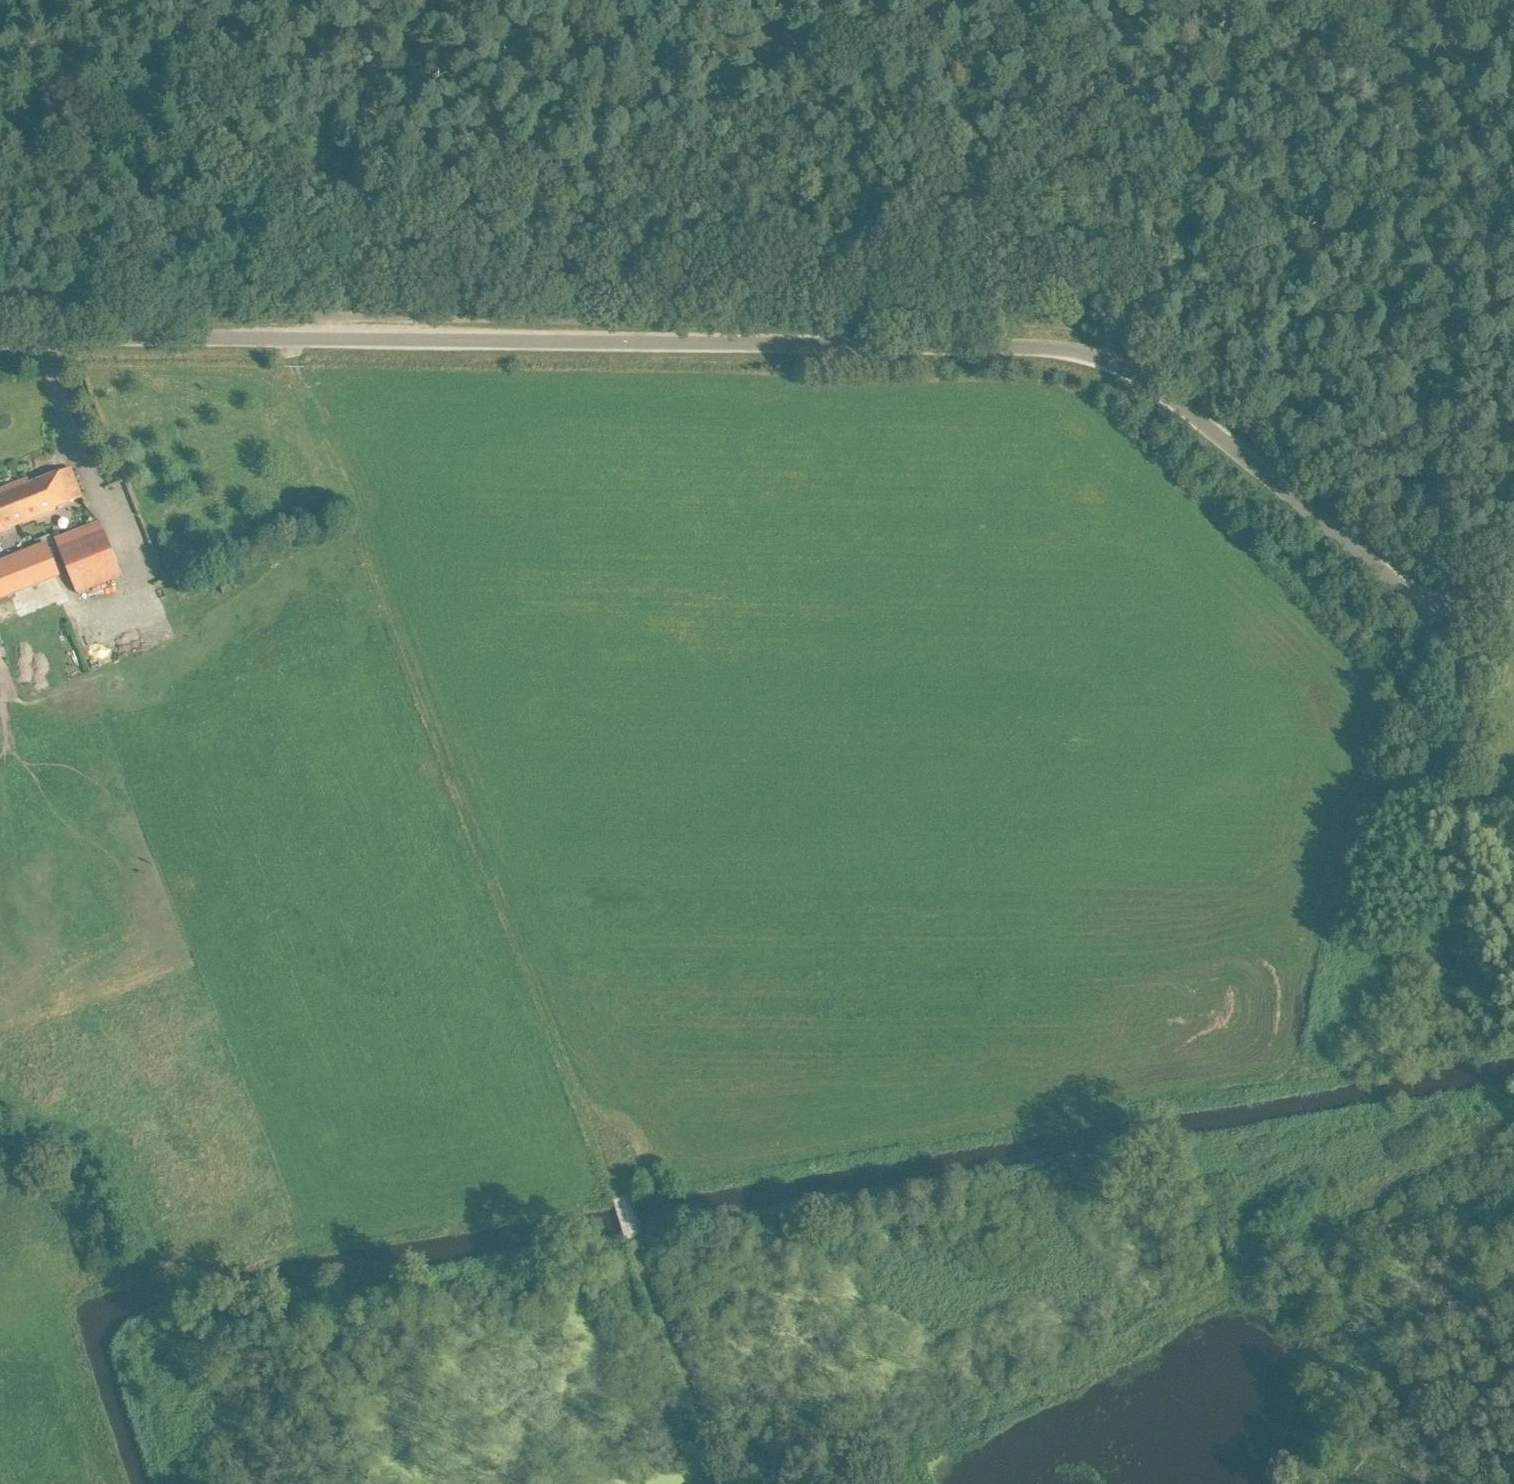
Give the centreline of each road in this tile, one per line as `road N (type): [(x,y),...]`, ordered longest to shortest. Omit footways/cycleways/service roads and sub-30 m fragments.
road 1 (unclassified): [(0,340),(1066,349),(1113,362),(1158,388),(1422,599),(1485,614),(1513,609)]
road 2 (track): [(282,339),(338,462),(723,1483)]

